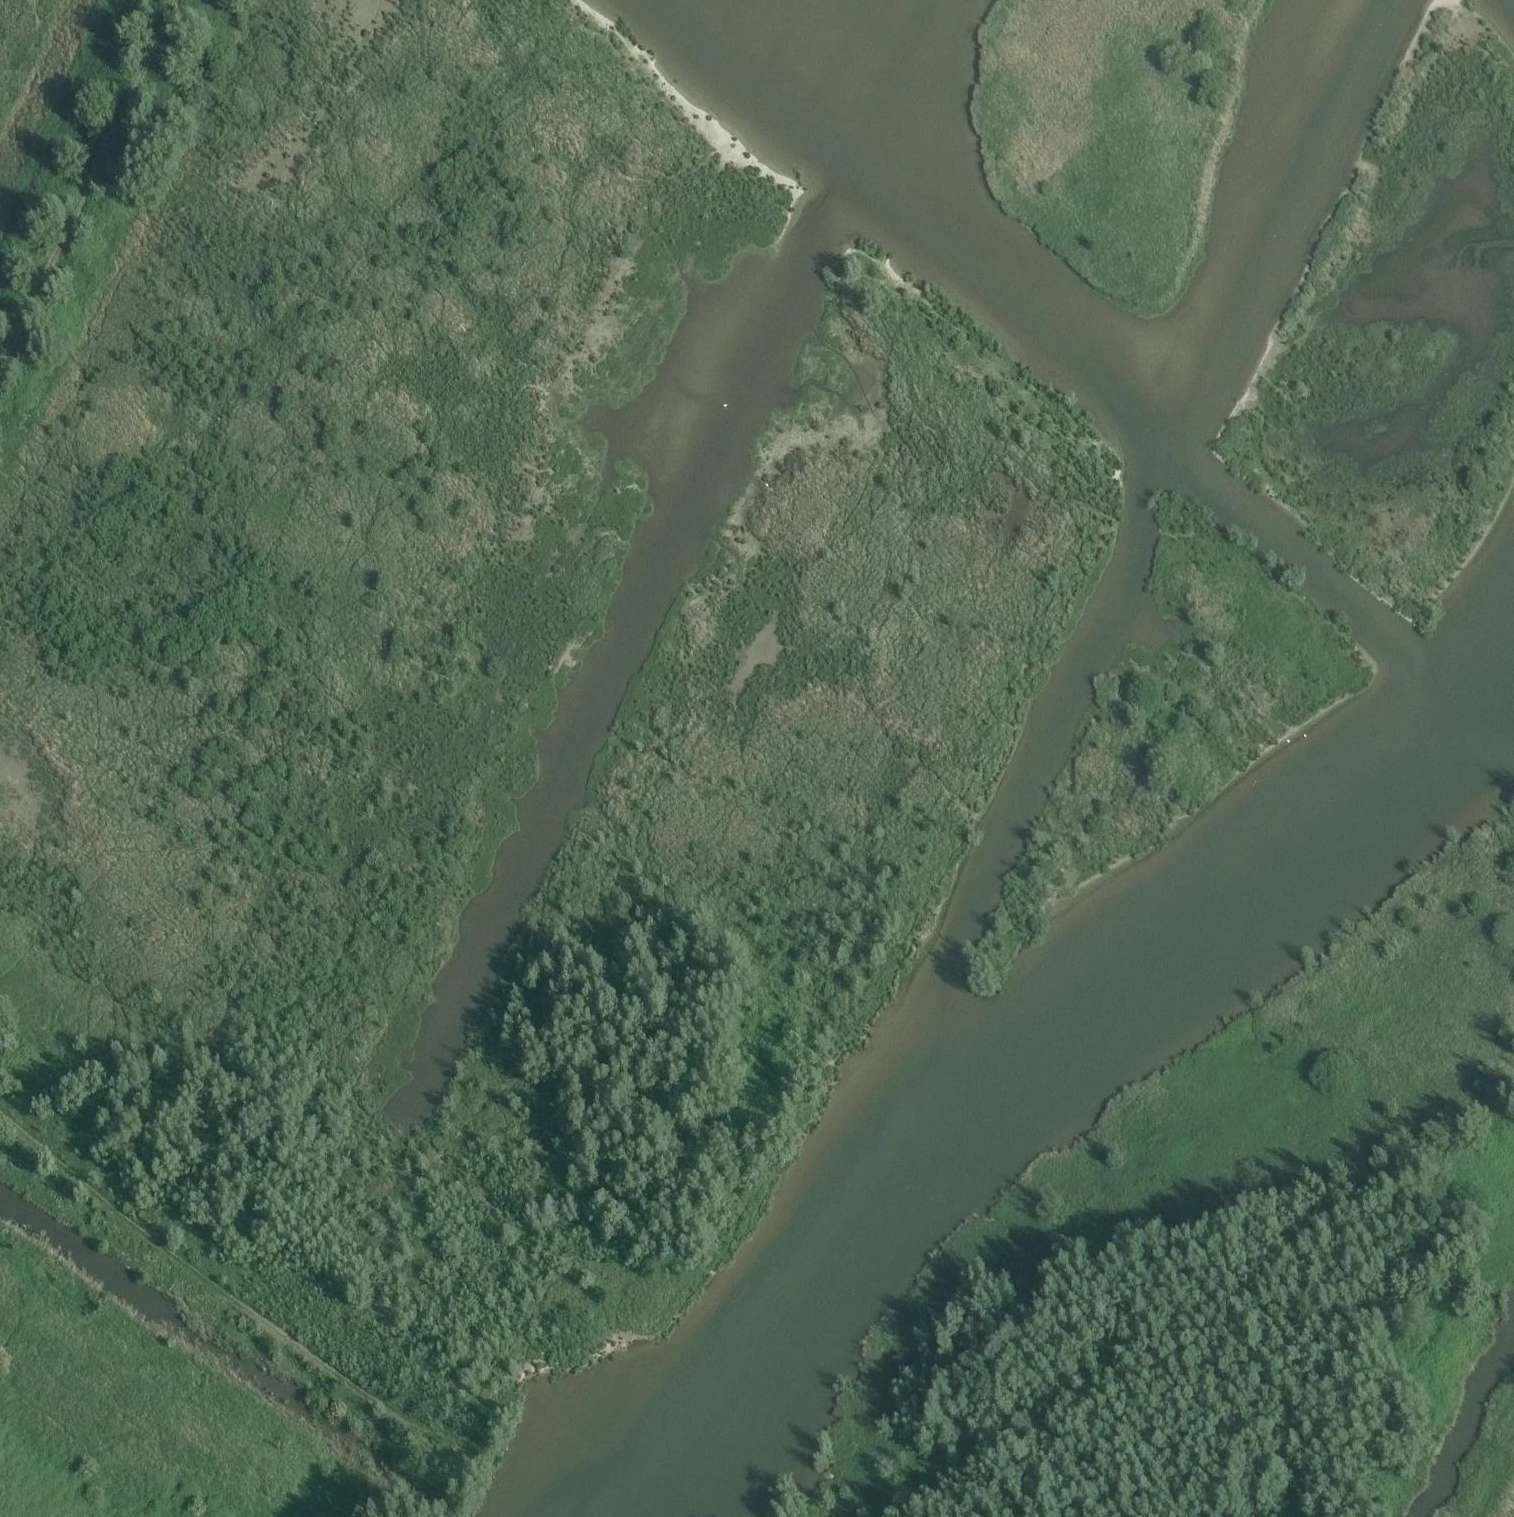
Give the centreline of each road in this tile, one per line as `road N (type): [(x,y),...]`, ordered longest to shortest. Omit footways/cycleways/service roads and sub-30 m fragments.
road 1 (track): [(0,1115),(173,1257),(421,1434)]
road 2 (track): [(171,0),(0,360)]

